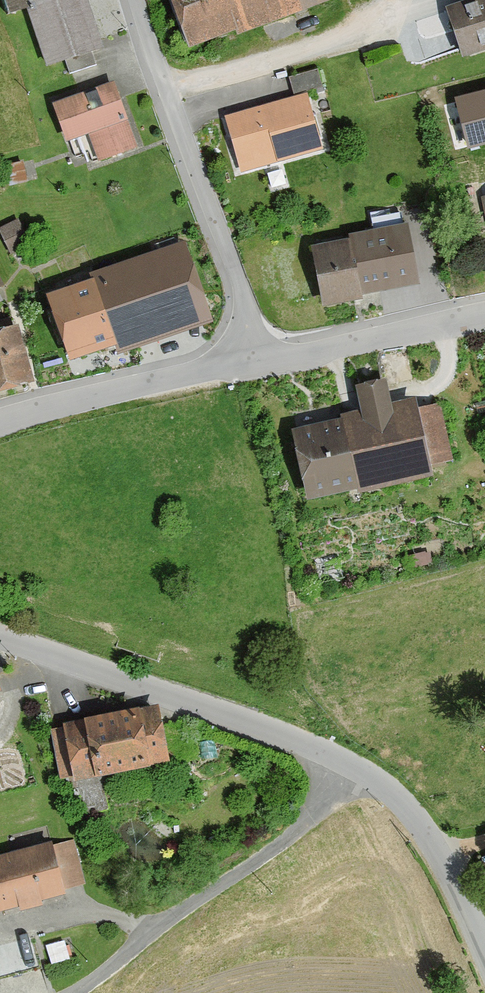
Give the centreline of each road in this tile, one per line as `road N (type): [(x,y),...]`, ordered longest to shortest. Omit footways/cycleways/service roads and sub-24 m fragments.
road 1 (unclassified): [(0,636),(350,764)]
road 2 (residential): [(350,764),(289,836),(70,992)]
road 3 (residential): [(165,87),(267,360)]
road 4 (unclassified): [(0,423),(267,360)]
road 5 (residential): [(165,87),(361,31),(393,0)]
road 6 (unclassified): [(350,764),(413,816),(484,951)]
road 7 (unclassified): [(267,360),(484,317)]

